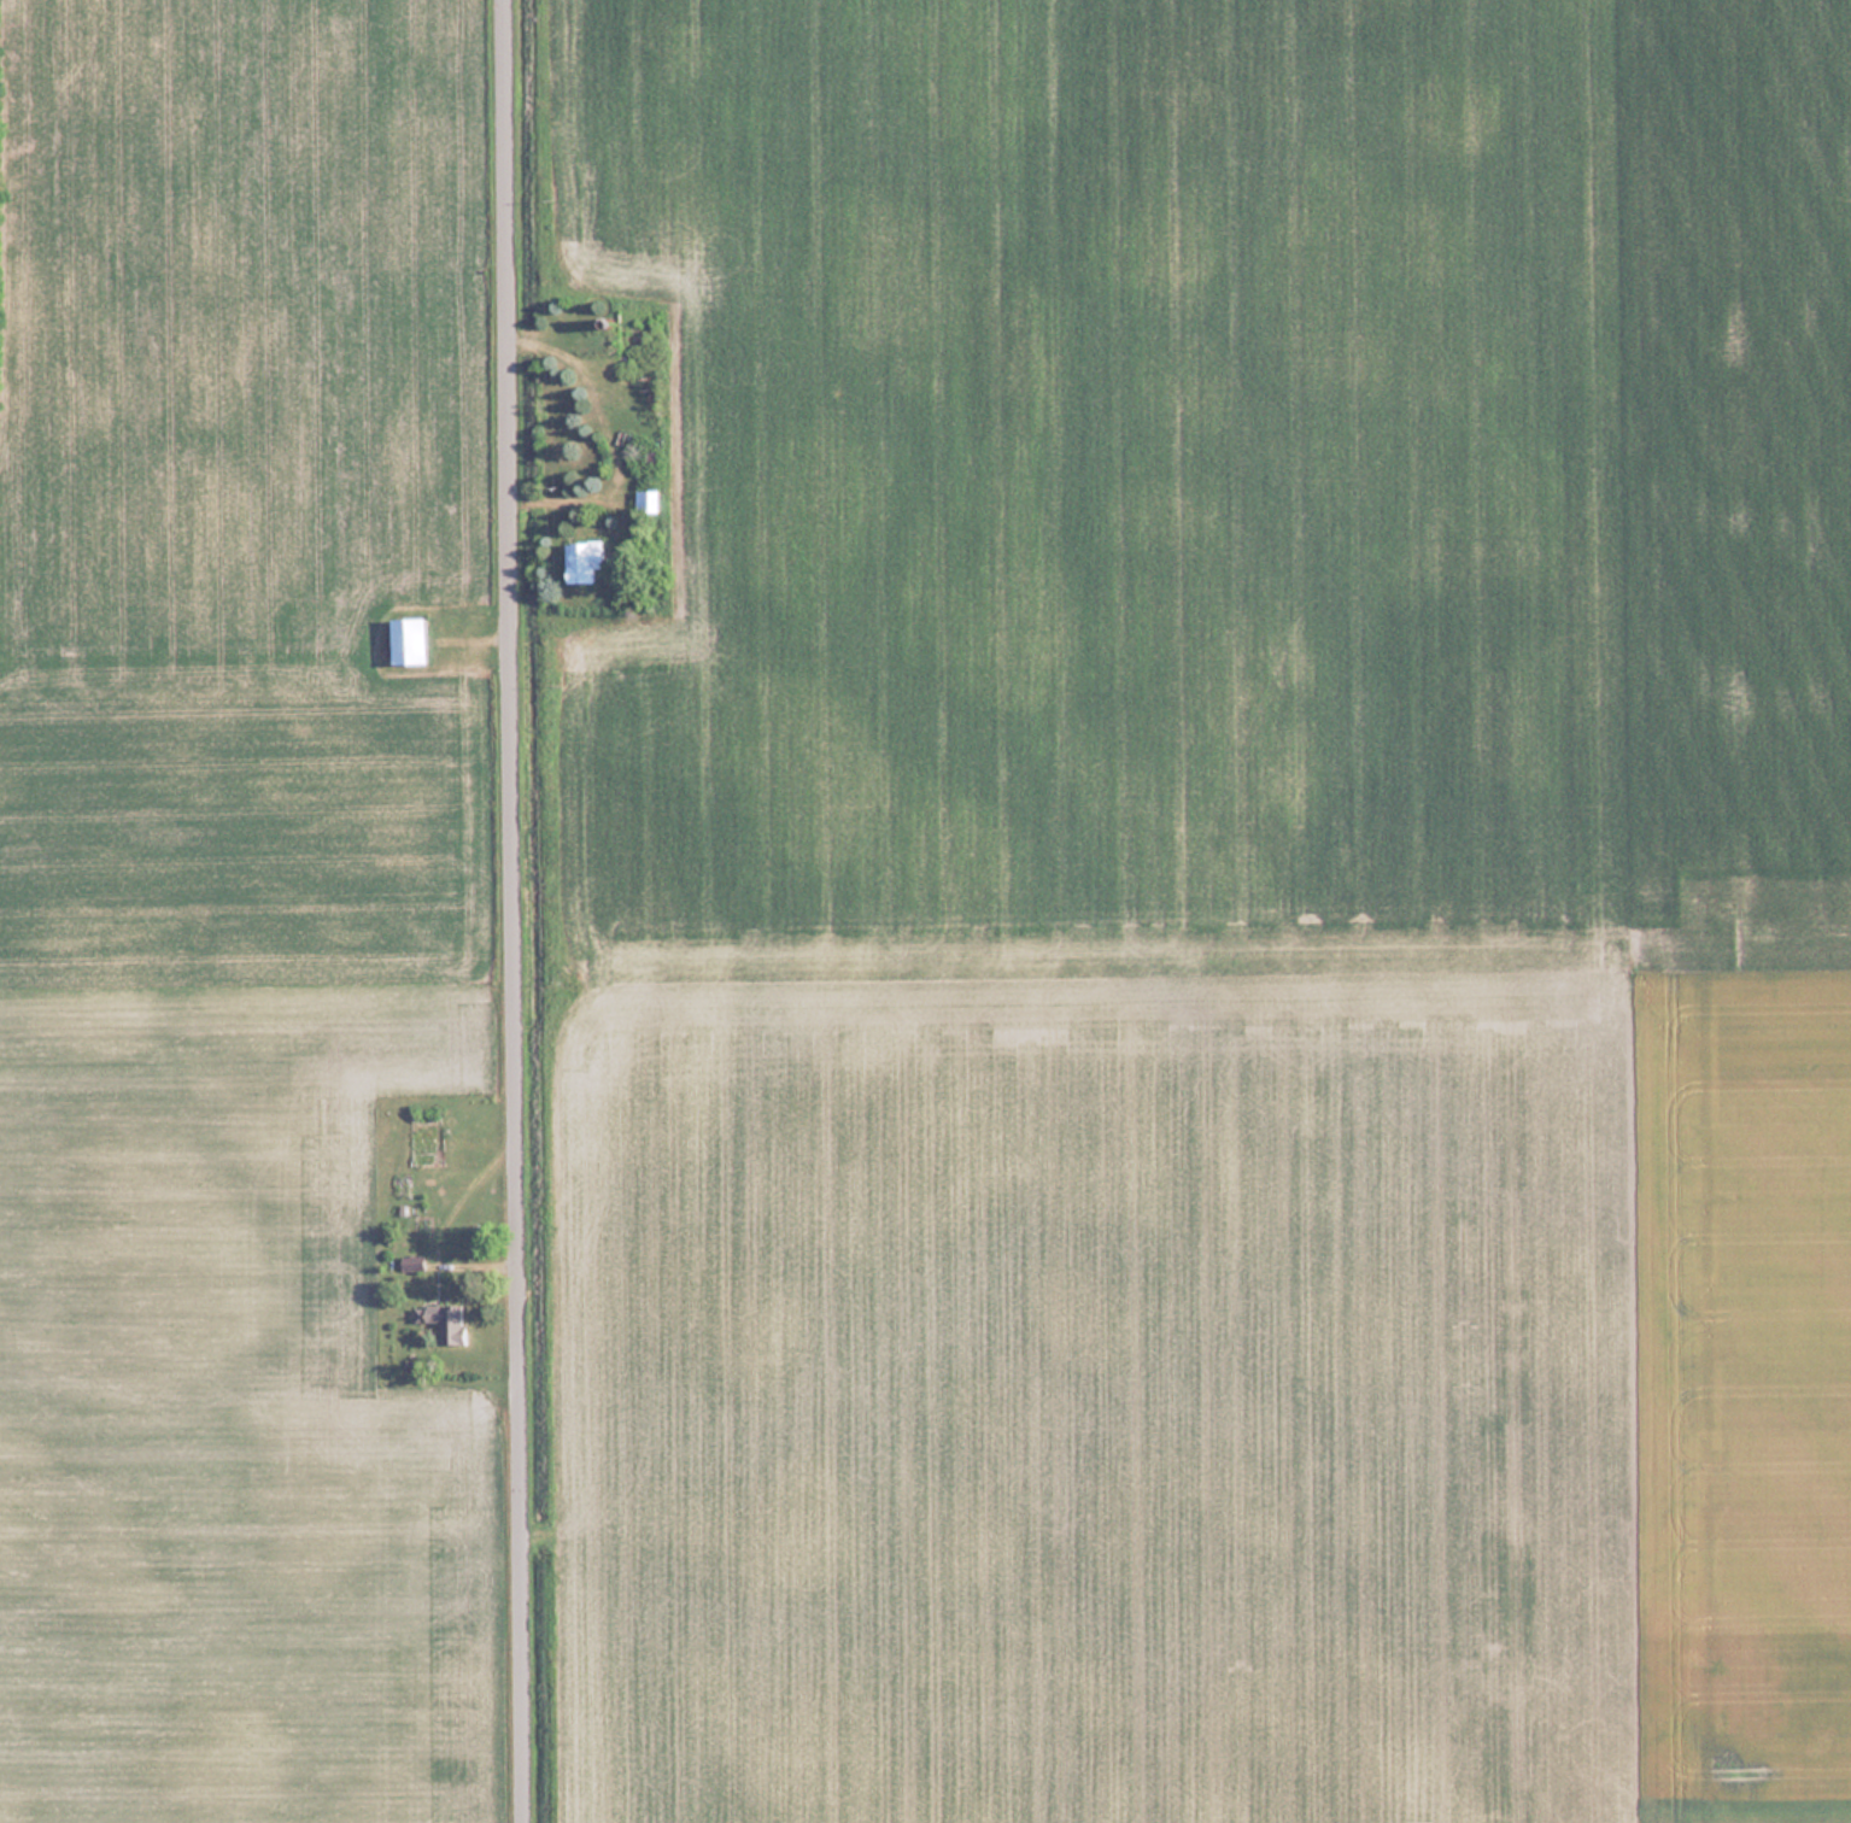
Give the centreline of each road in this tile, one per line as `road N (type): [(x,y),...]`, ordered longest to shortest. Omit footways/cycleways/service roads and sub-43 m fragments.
road 1 (residential): [(529,1822),(512,0)]

